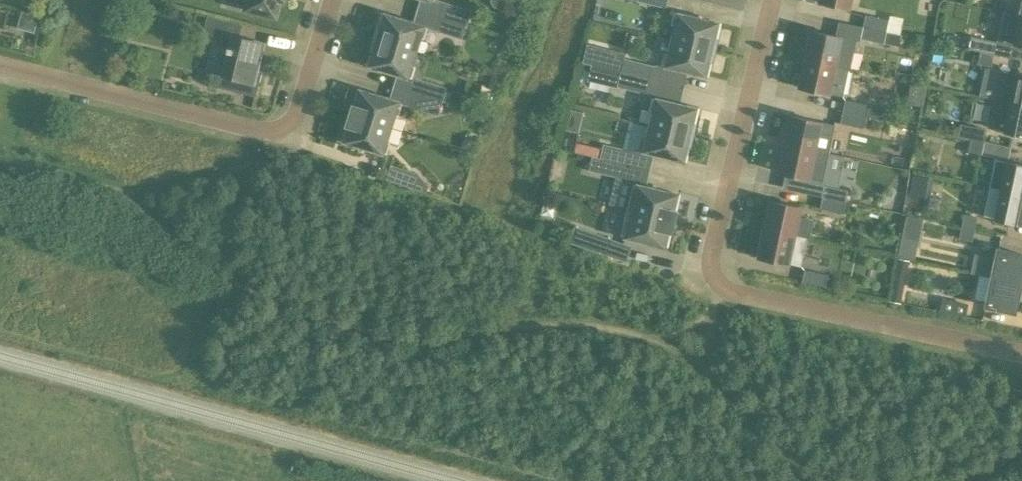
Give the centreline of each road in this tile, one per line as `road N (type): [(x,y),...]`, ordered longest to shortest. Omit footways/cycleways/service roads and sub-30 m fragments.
road 1 (residential): [(772,0),(710,260),(713,279),(727,292),(1021,352)]
road 2 (residential): [(0,67),(266,130),(303,105),(334,0)]

